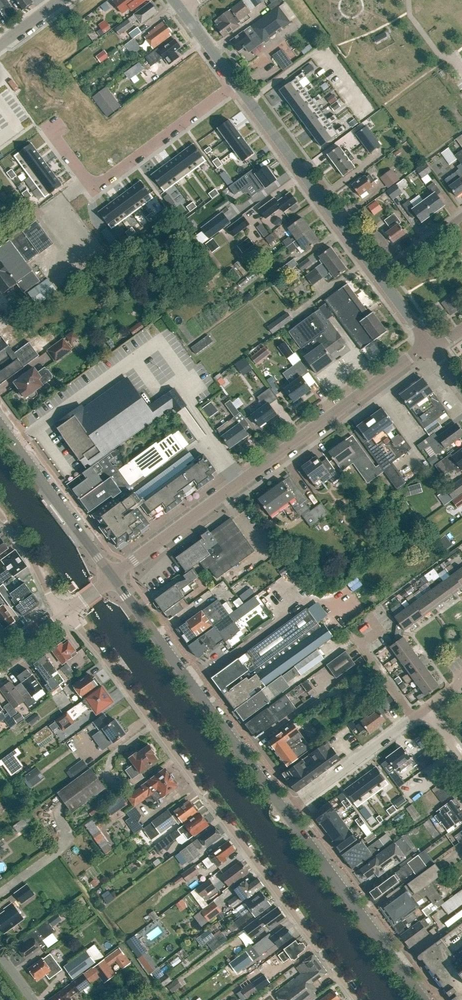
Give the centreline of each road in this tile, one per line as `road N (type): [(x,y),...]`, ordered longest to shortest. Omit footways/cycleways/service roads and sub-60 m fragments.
road 1 (residential): [(359,999),(95,644),(63,614)]
road 2 (unclassified): [(113,576),(427,345)]
road 3 (secondary): [(285,812),(113,576)]
road 4 (residential): [(49,128),(93,187),(234,83)]
road 5 (residential): [(380,278),(234,83)]
road 6 (secondary): [(425,999),(285,812)]
road 7 (secondary): [(113,576),(0,425)]
road 8 (residential): [(285,812),(414,718)]
road 9 (residential): [(63,614),(0,510)]

